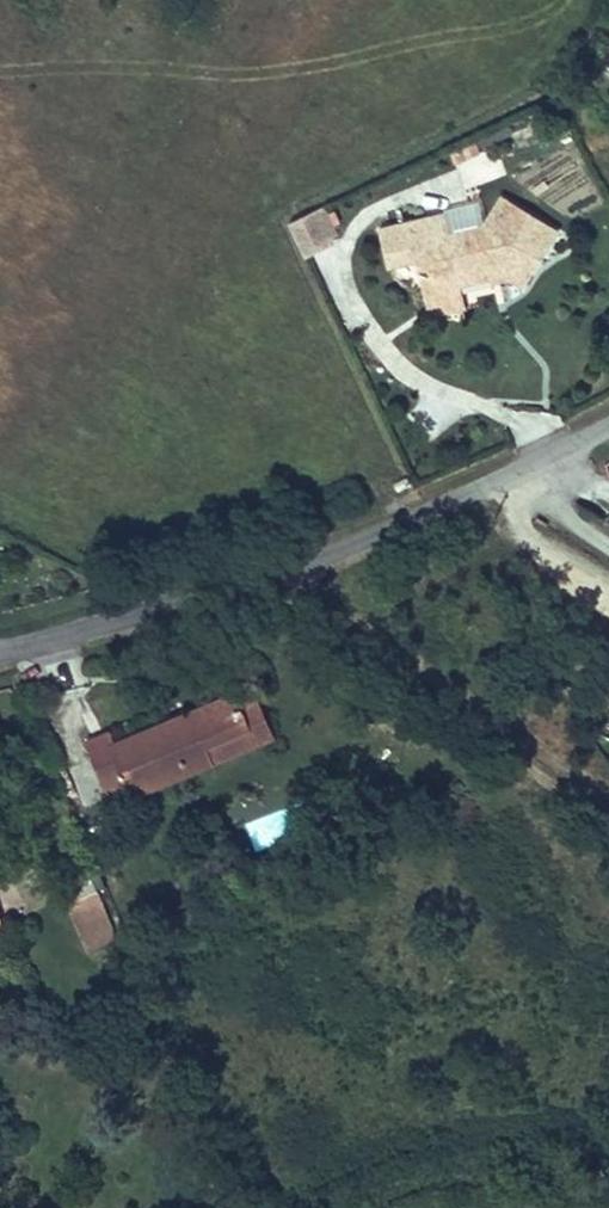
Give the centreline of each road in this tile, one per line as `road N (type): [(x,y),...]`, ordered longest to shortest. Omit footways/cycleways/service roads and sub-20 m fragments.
road 1 (unclassified): [(0,649),(306,575),(608,419)]

